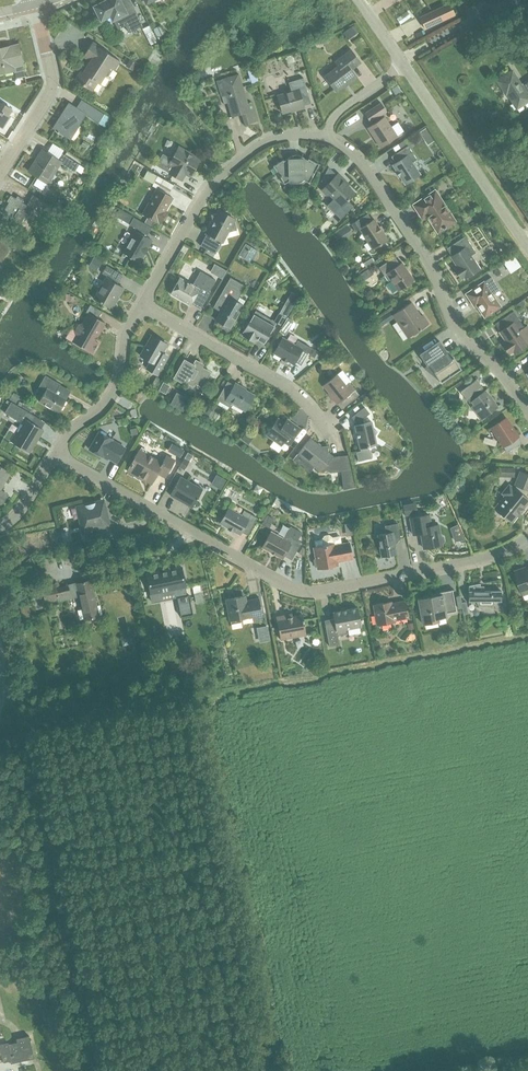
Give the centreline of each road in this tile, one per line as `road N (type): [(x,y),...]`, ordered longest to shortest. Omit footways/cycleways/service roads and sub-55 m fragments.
road 1 (residential): [(57,454),(301,589),(476,560),(527,536)]
road 2 (residential): [(527,412),(454,327),(431,267),(371,175),(325,139)]
road 3 (residential): [(325,139),(275,138),(220,178),(142,305)]
road 4 (residential): [(330,434),(287,387),(142,305)]
road 5 (unclassified): [(527,248),(404,65)]
road 6 (residential): [(0,171),(54,85),(35,5)]
road 7 (residential): [(142,305),(125,339),(114,394),(57,454)]

